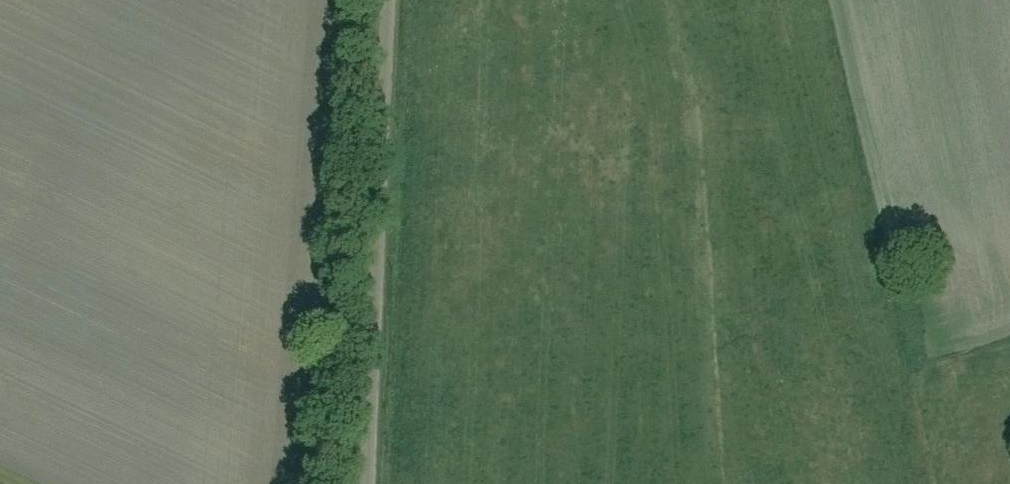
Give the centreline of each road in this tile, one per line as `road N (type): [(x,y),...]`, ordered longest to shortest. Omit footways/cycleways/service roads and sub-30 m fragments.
road 1 (residential): [(368,483),(390,0)]

